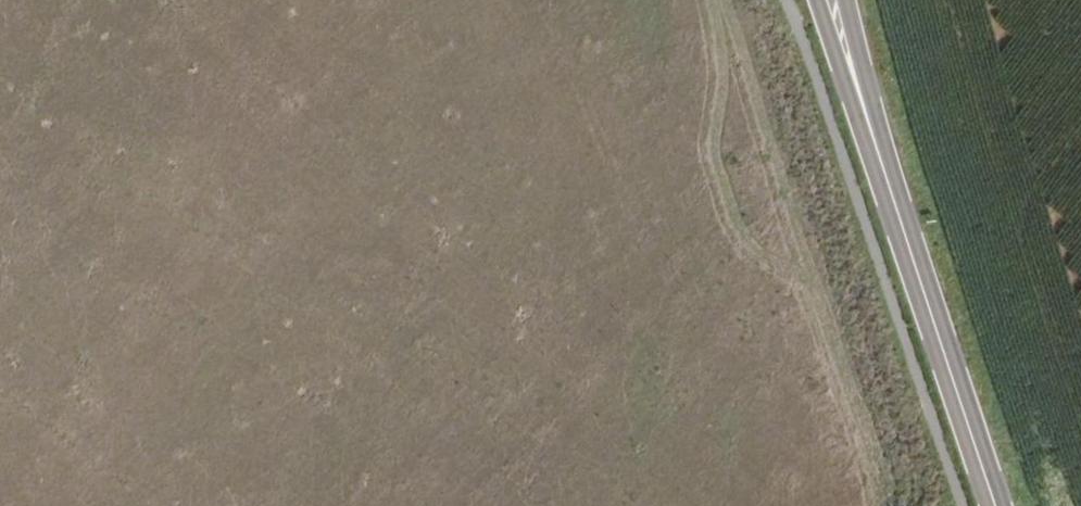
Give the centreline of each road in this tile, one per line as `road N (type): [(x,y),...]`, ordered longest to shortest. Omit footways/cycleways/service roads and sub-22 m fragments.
road 1 (secondary): [(997,505),(829,0)]

